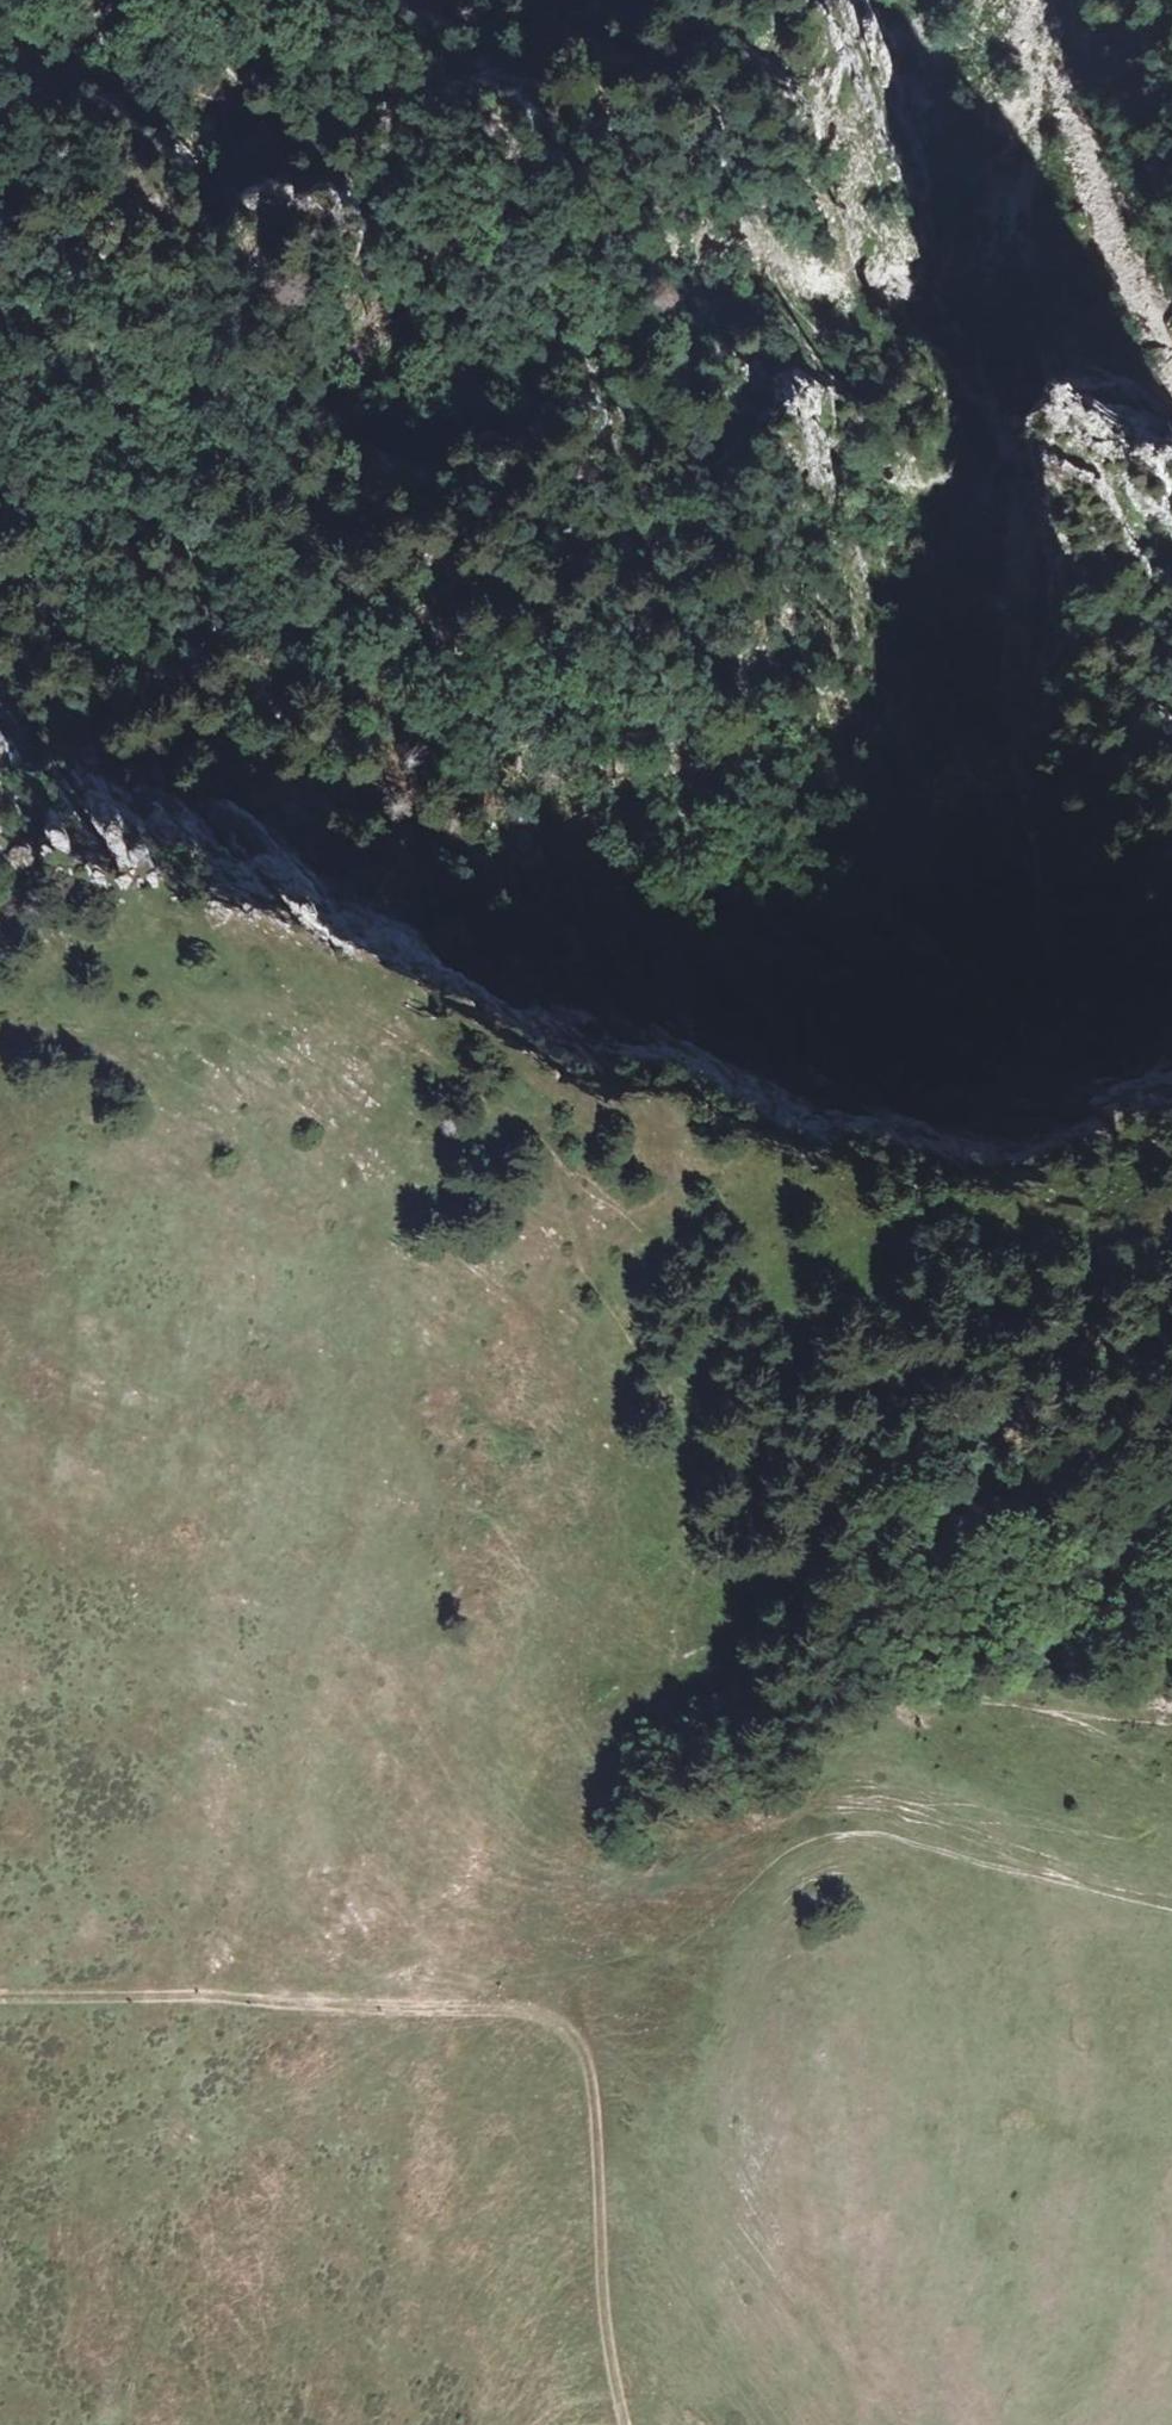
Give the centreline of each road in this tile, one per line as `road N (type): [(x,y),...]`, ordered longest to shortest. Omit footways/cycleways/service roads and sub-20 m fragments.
road 1 (track): [(620,2424),(599,2286),(593,2095),(580,2039),(546,2010),(486,2006)]
road 2 (track): [(486,2006),(239,1996),(0,1998)]

